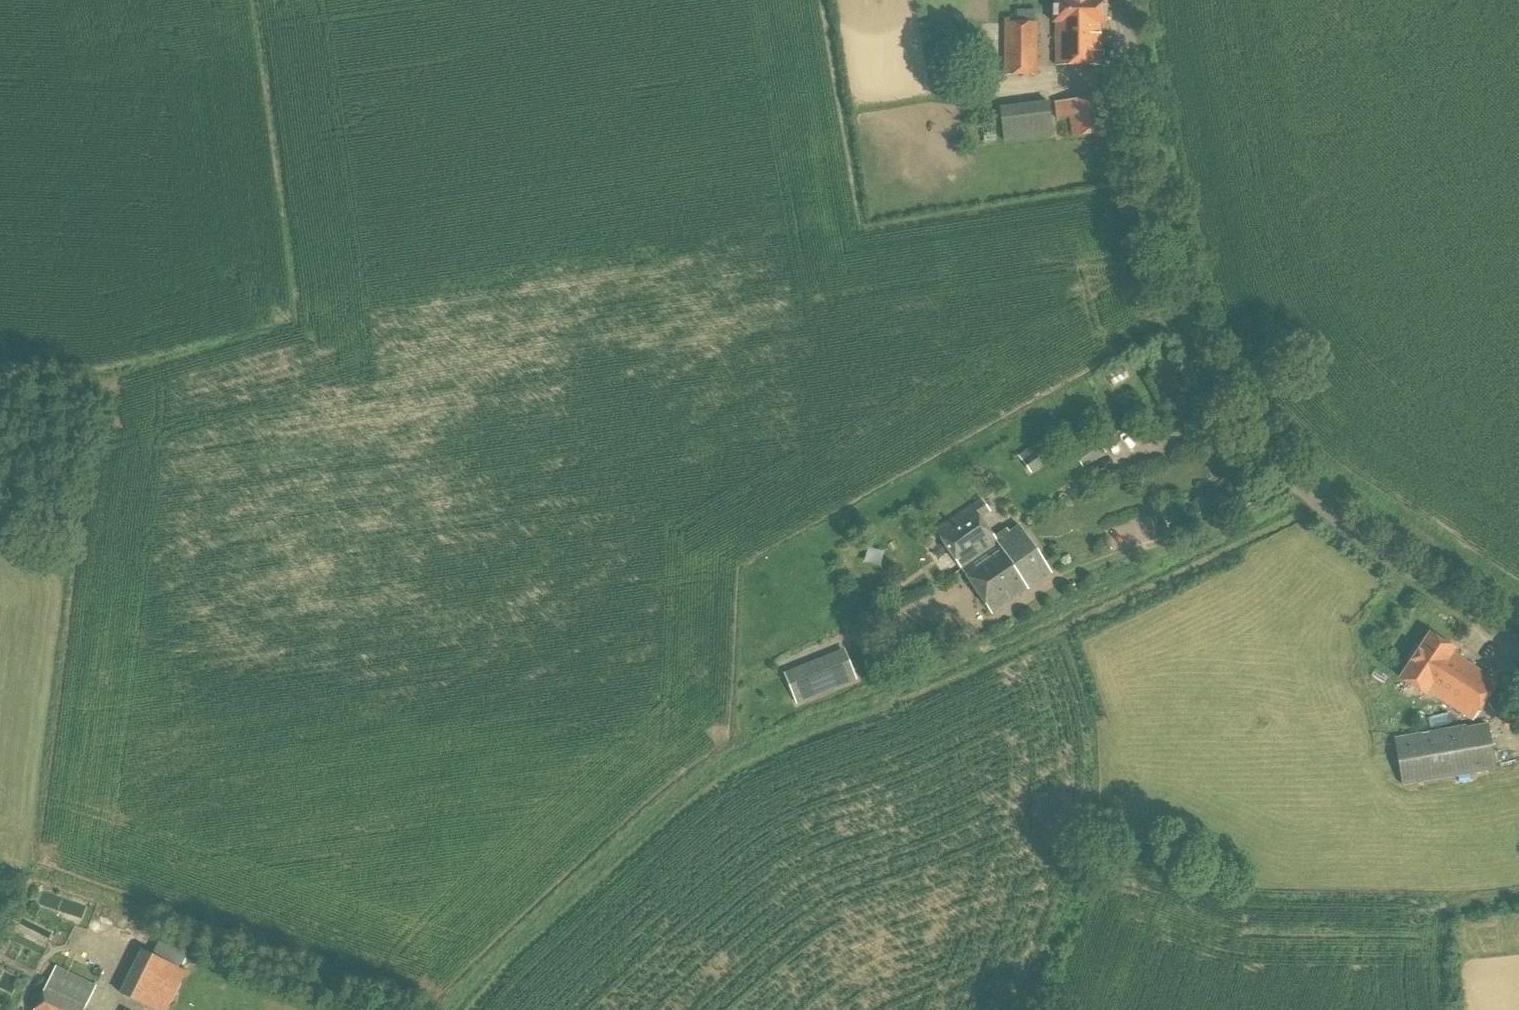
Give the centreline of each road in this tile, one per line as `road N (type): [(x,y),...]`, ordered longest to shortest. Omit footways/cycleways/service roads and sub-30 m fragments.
road 1 (unclassified): [(1518,646),(1340,527),(1296,487),(1215,376),(1181,286),(1136,81),(1127,0)]

